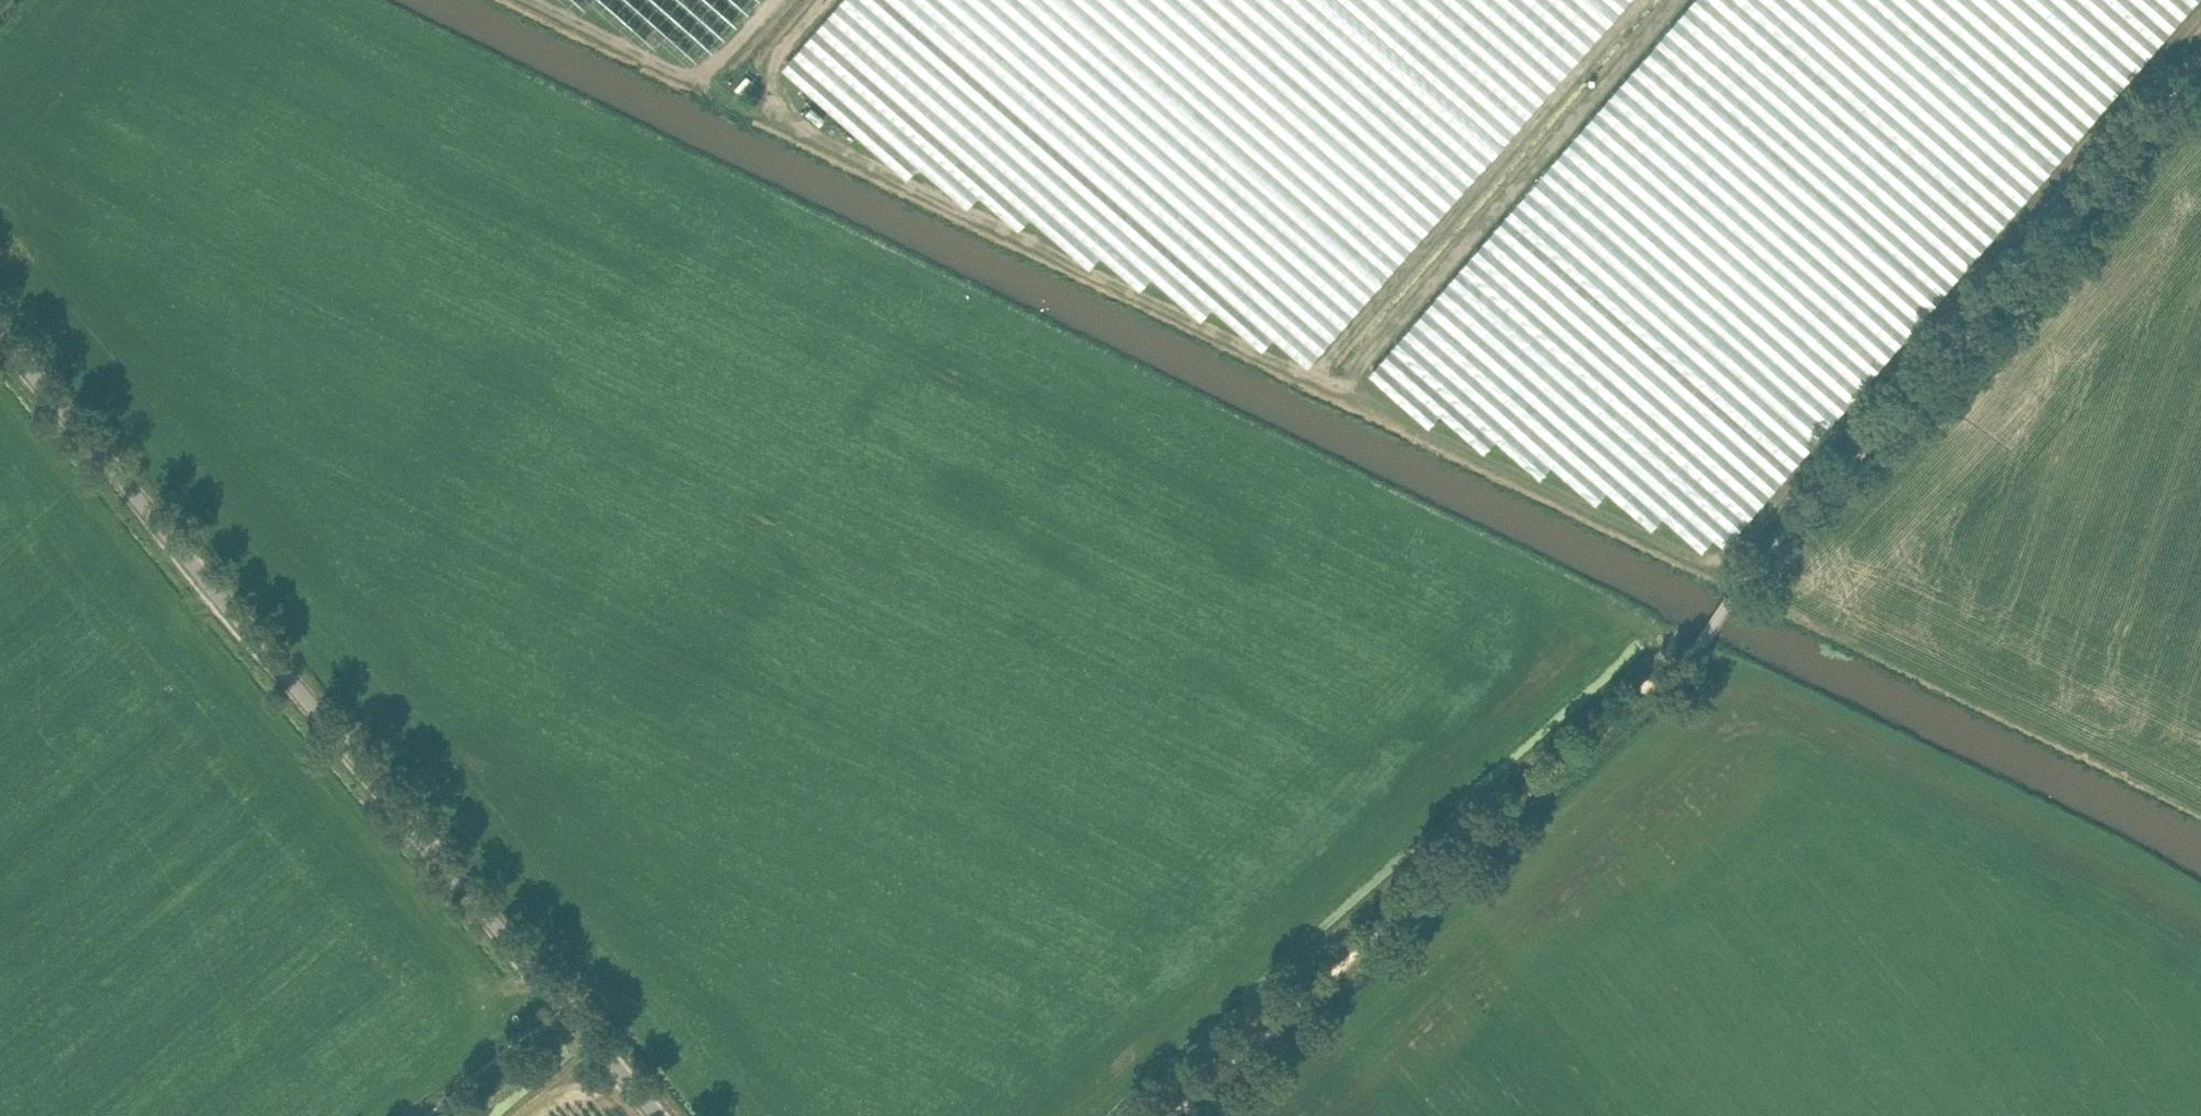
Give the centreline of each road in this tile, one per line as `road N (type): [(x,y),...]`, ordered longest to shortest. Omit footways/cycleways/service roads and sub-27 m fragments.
road 1 (unclassified): [(675,1115),(0,323)]

